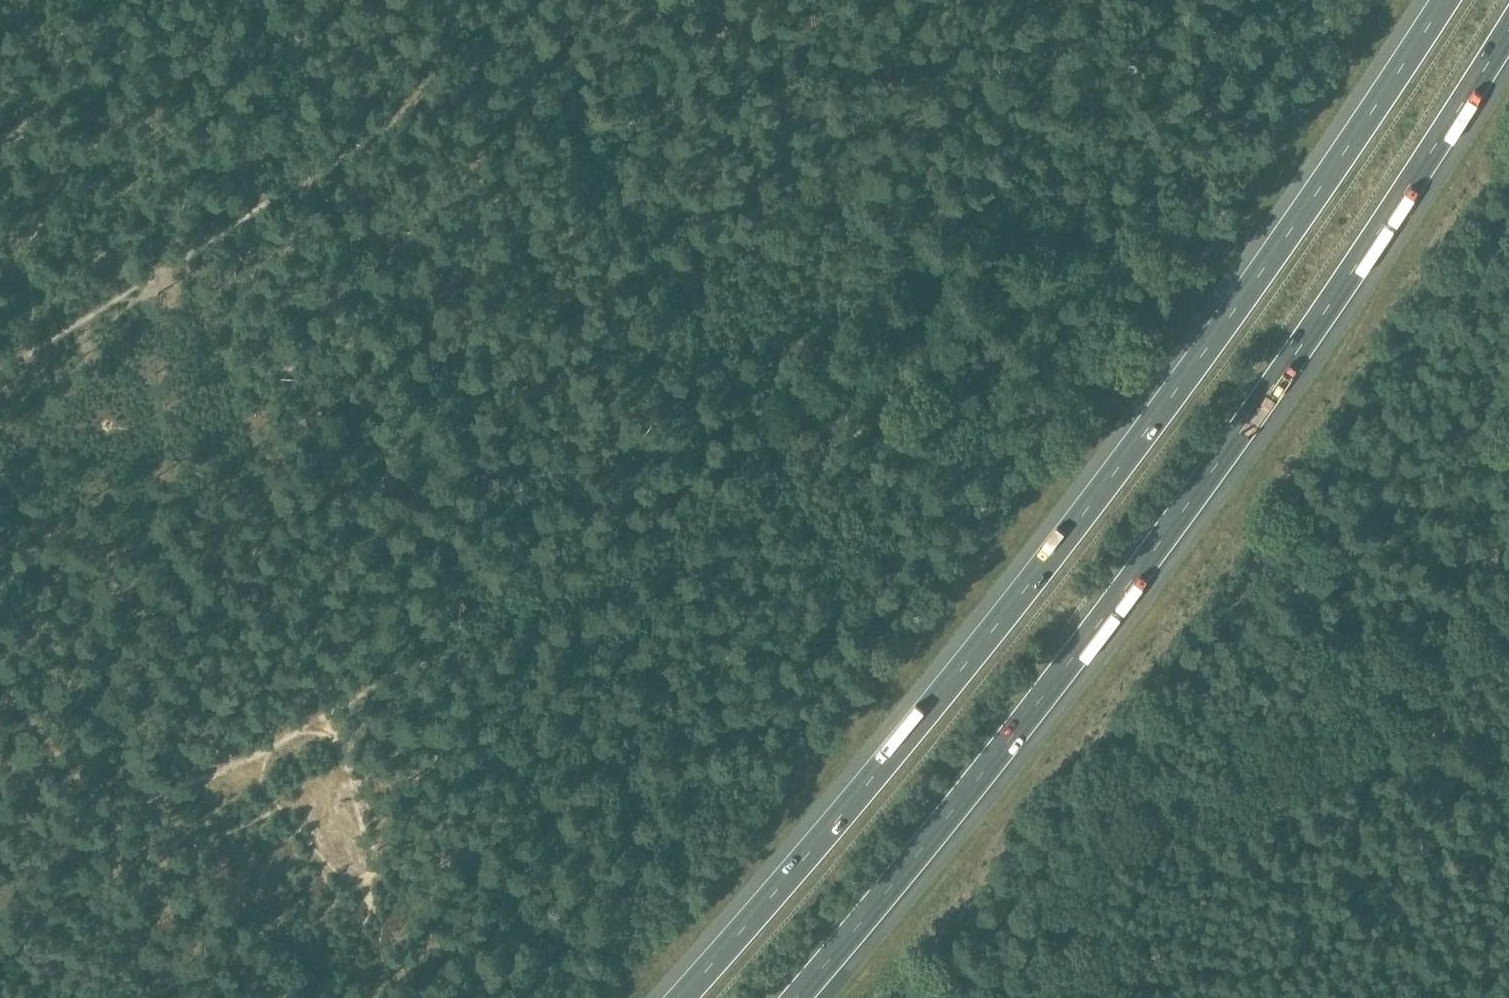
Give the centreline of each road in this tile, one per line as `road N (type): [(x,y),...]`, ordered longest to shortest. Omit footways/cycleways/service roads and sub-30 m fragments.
road 1 (motorway): [(1445,0),(1314,199),(1103,489),(867,785),(681,997)]
road 2 (motorway): [(801,997),(1172,535),(1508,36)]
road 3 (track): [(106,807),(176,792),(764,481)]
road 4 (track): [(513,617),(495,476),(392,326),(323,187),(261,0)]
road 5 (track): [(468,0),(426,82),(372,137),(0,374)]
road 6 (track): [(764,481),(777,456),(773,441),(508,0)]

